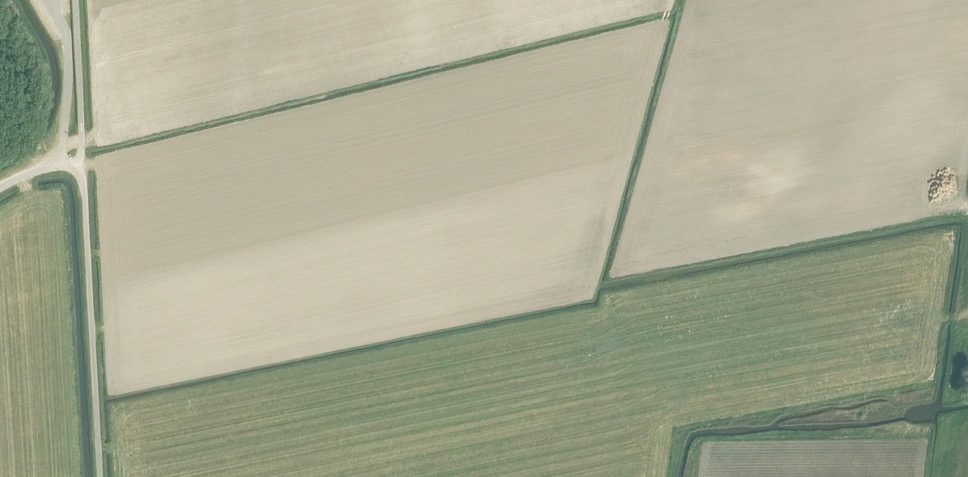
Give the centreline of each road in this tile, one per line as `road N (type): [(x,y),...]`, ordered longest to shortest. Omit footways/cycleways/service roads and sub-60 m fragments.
road 1 (unclassified): [(100,476),(82,178),(55,165),(0,185)]
road 2 (track): [(671,0),(590,297)]

